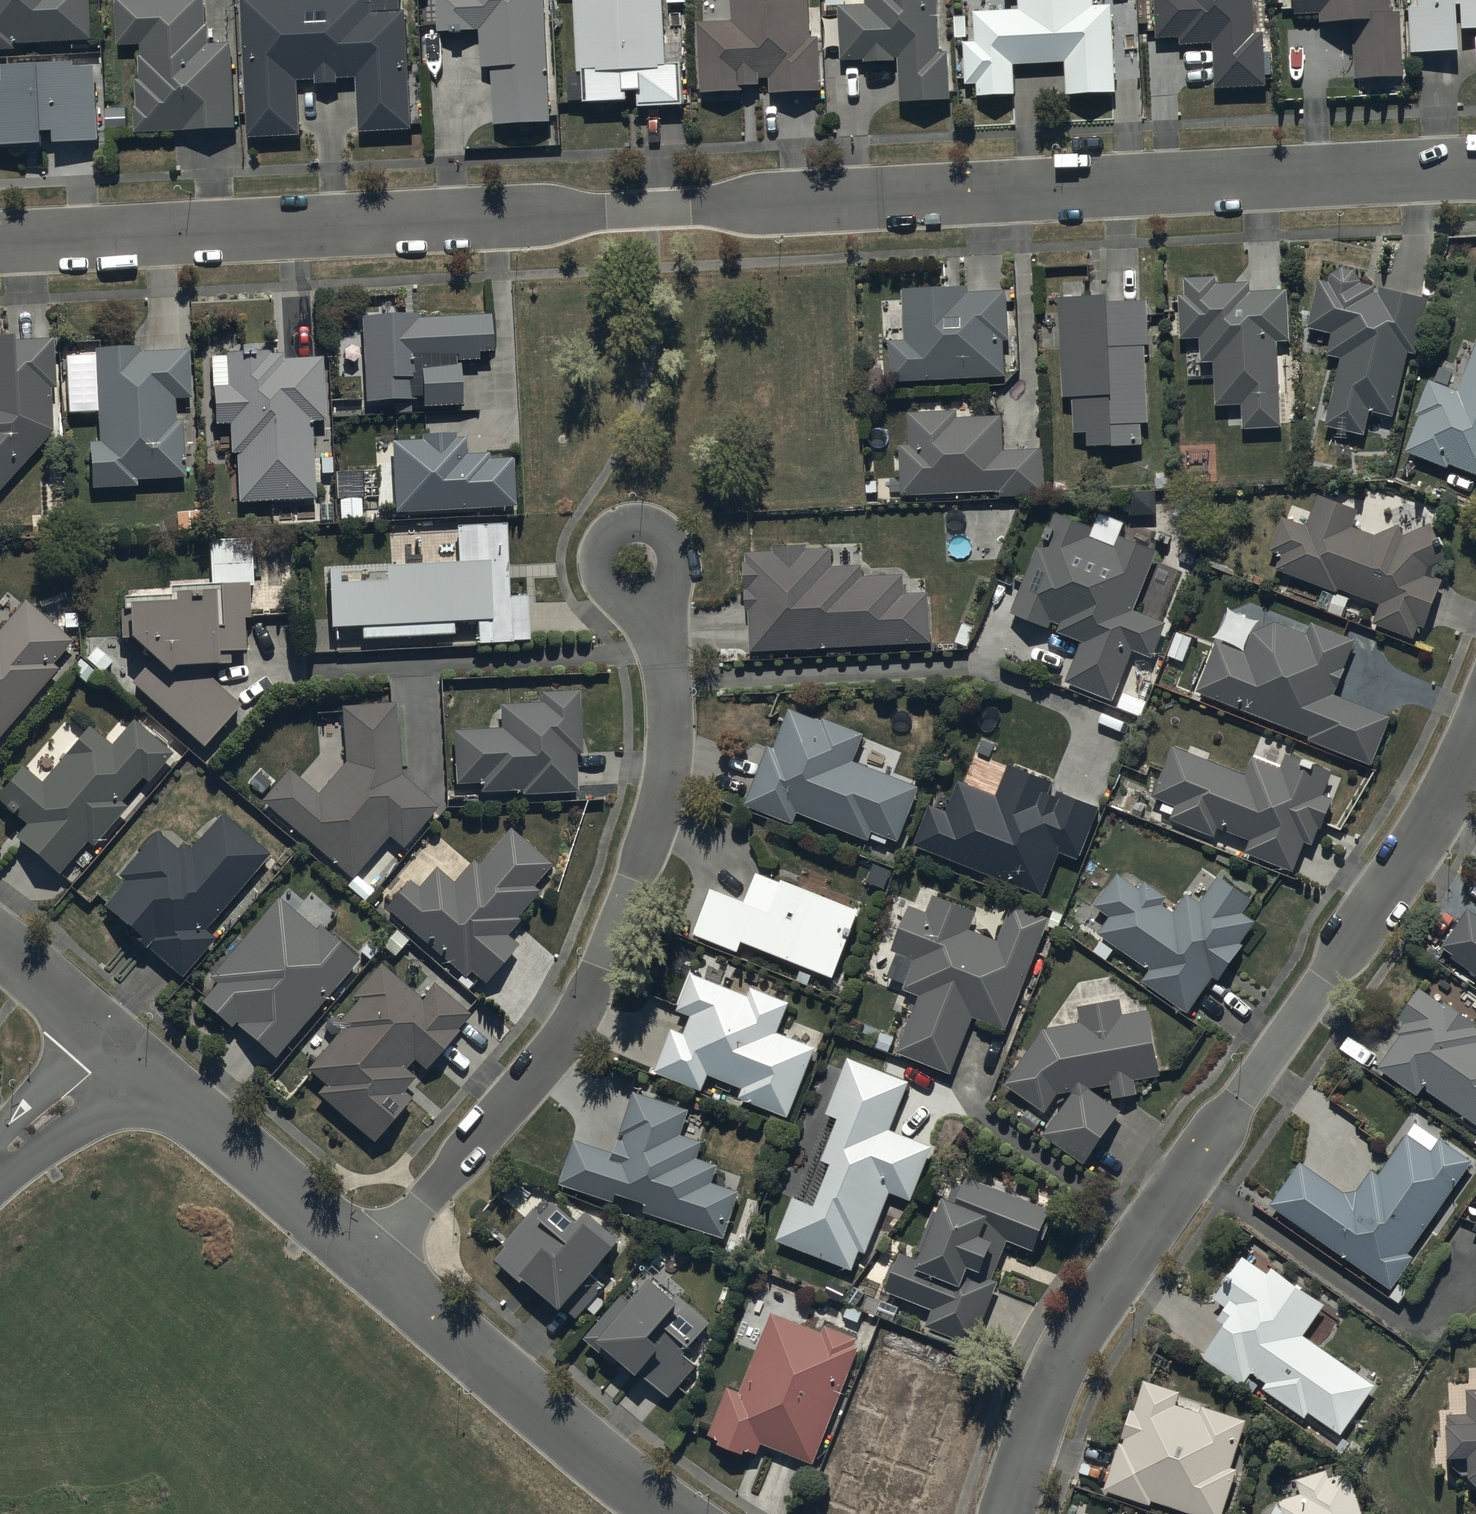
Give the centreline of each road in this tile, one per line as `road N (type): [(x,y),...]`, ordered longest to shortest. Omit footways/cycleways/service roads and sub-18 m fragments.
road 1 (residential): [(0,241),(1475,170)]
road 2 (residential): [(1005,1513),(1081,1330),(1420,847),(1475,740)]
road 3 (residential): [(363,1260),(538,1071),(601,963),(654,822),(673,727),(664,644),(637,561)]
road 4 (residential): [(668,1513),(363,1260)]
road 5 (residential): [(363,1260),(116,1052)]
road 6 (residential): [(116,1052),(0,1160)]
road 7 (residential): [(116,1052),(0,949)]

